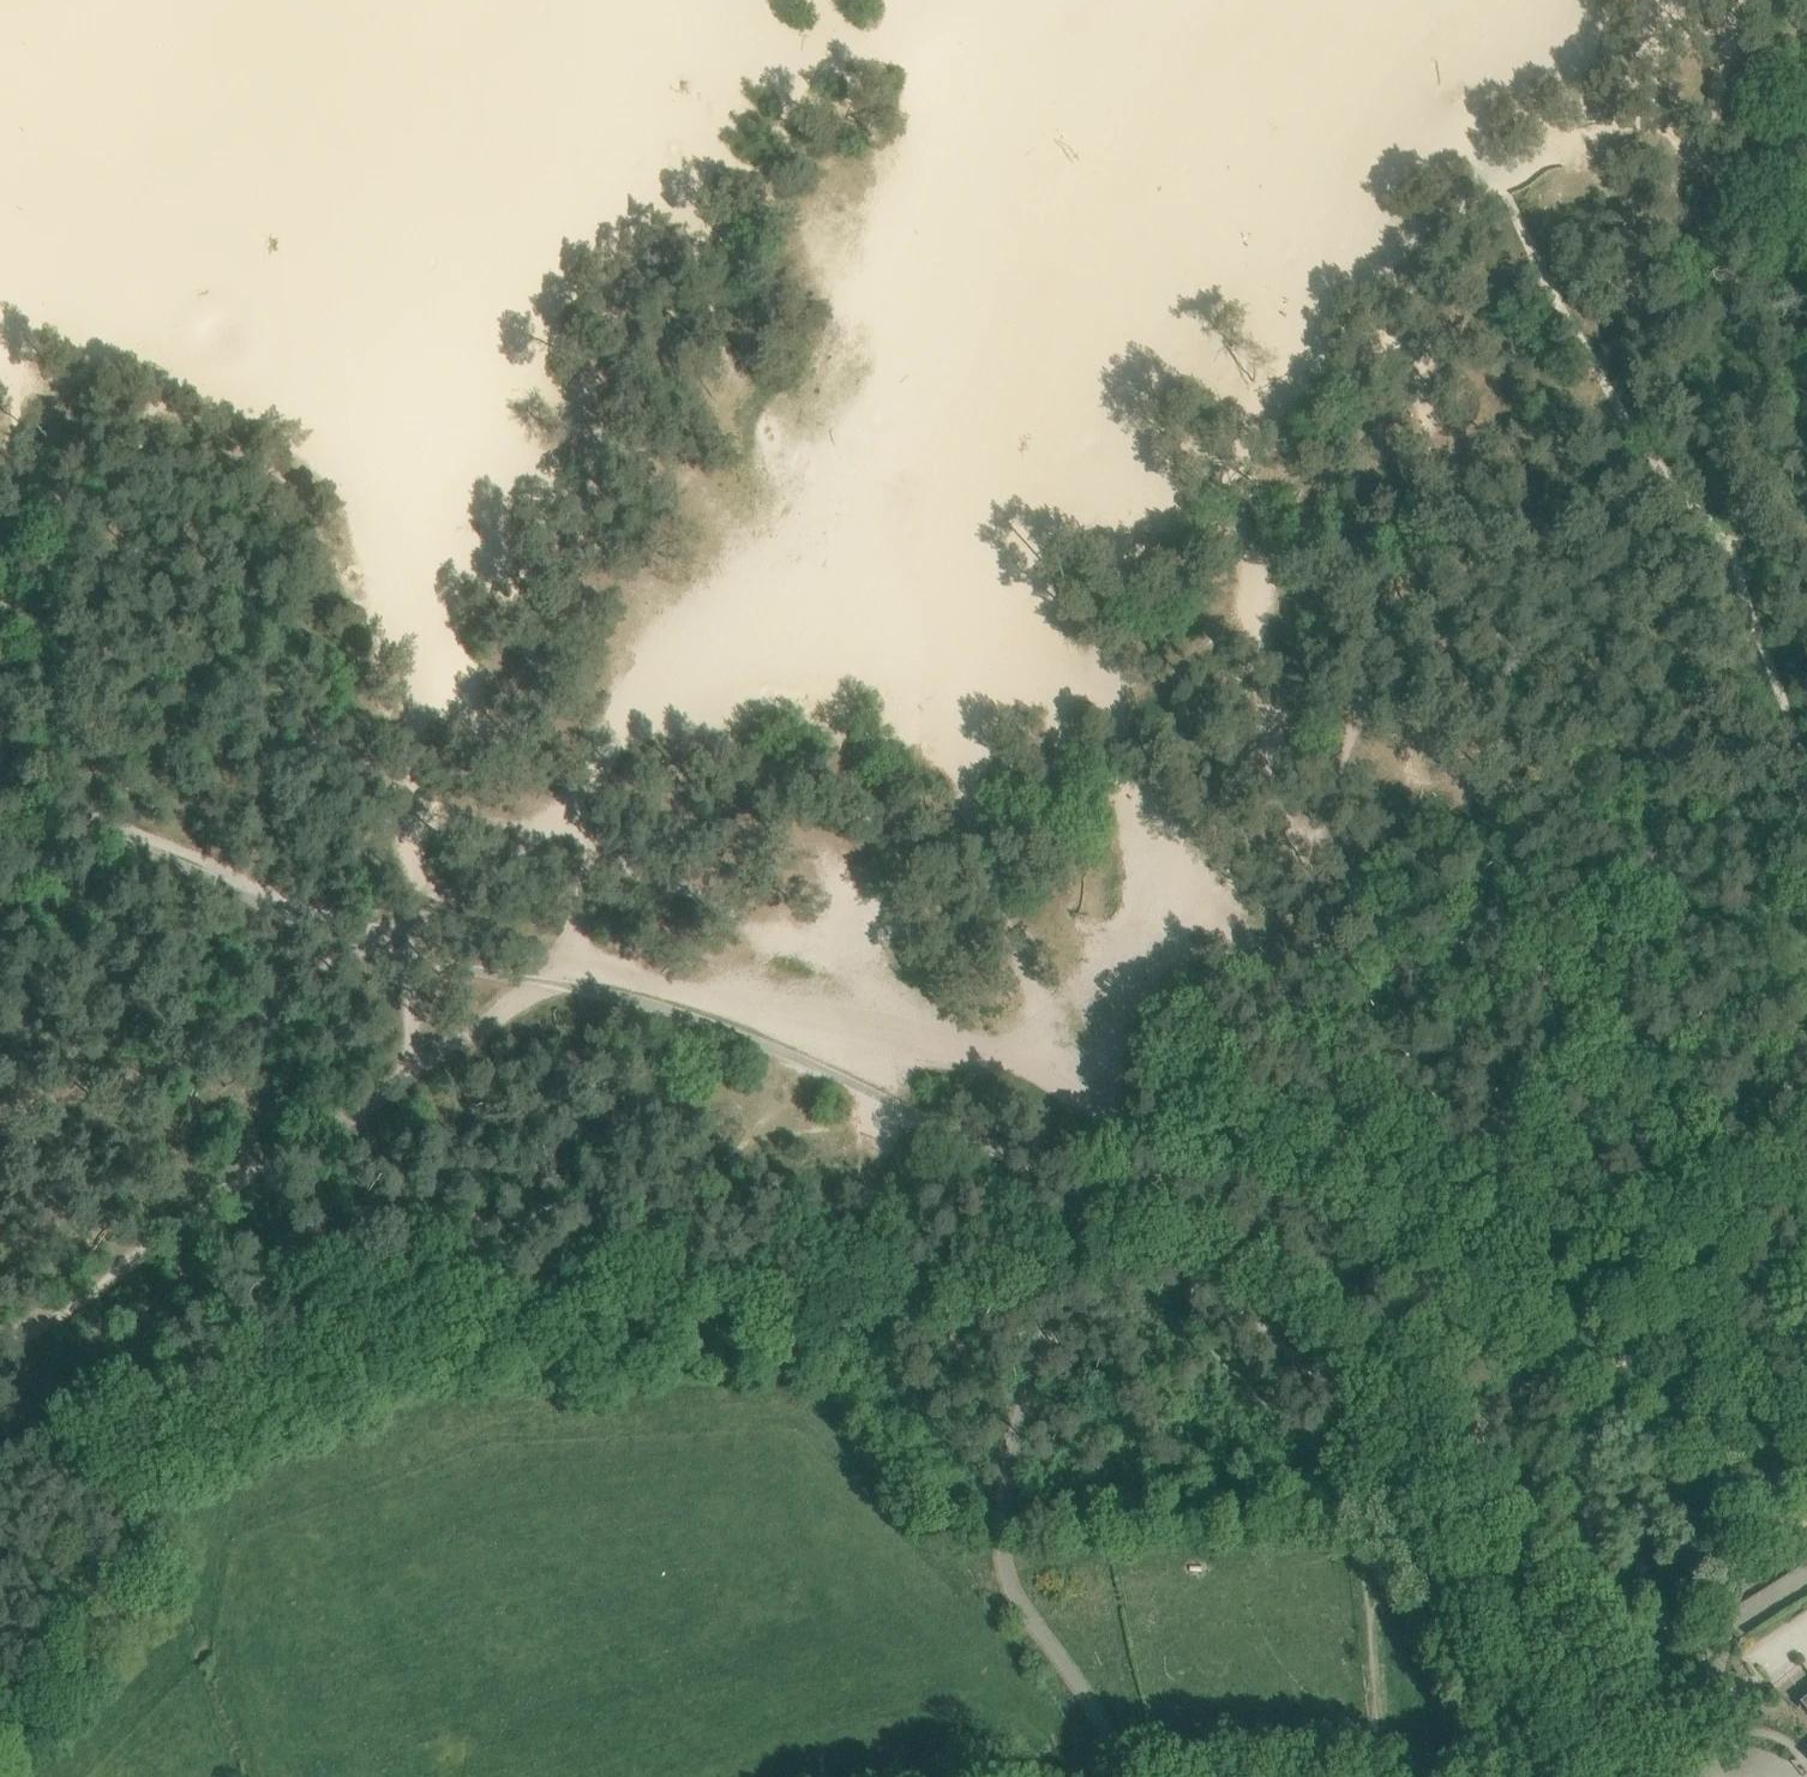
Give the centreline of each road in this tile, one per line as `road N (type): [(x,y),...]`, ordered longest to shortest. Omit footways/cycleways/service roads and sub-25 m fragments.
road 1 (track): [(1550,1776),(1387,1466),(1317,1358),(1256,1298),(1139,1135)]
road 2 (track): [(0,1335),(91,1297),(216,1197),(412,1070)]
road 3 (track): [(970,1055),(707,1003),(563,958)]
road 4 (track): [(336,940),(289,985),(158,1067),(0,1126)]
road 5 (track): [(412,1070),(545,983),(563,958),(593,847)]
road 6 (track): [(414,815),(432,893),(413,961)]

